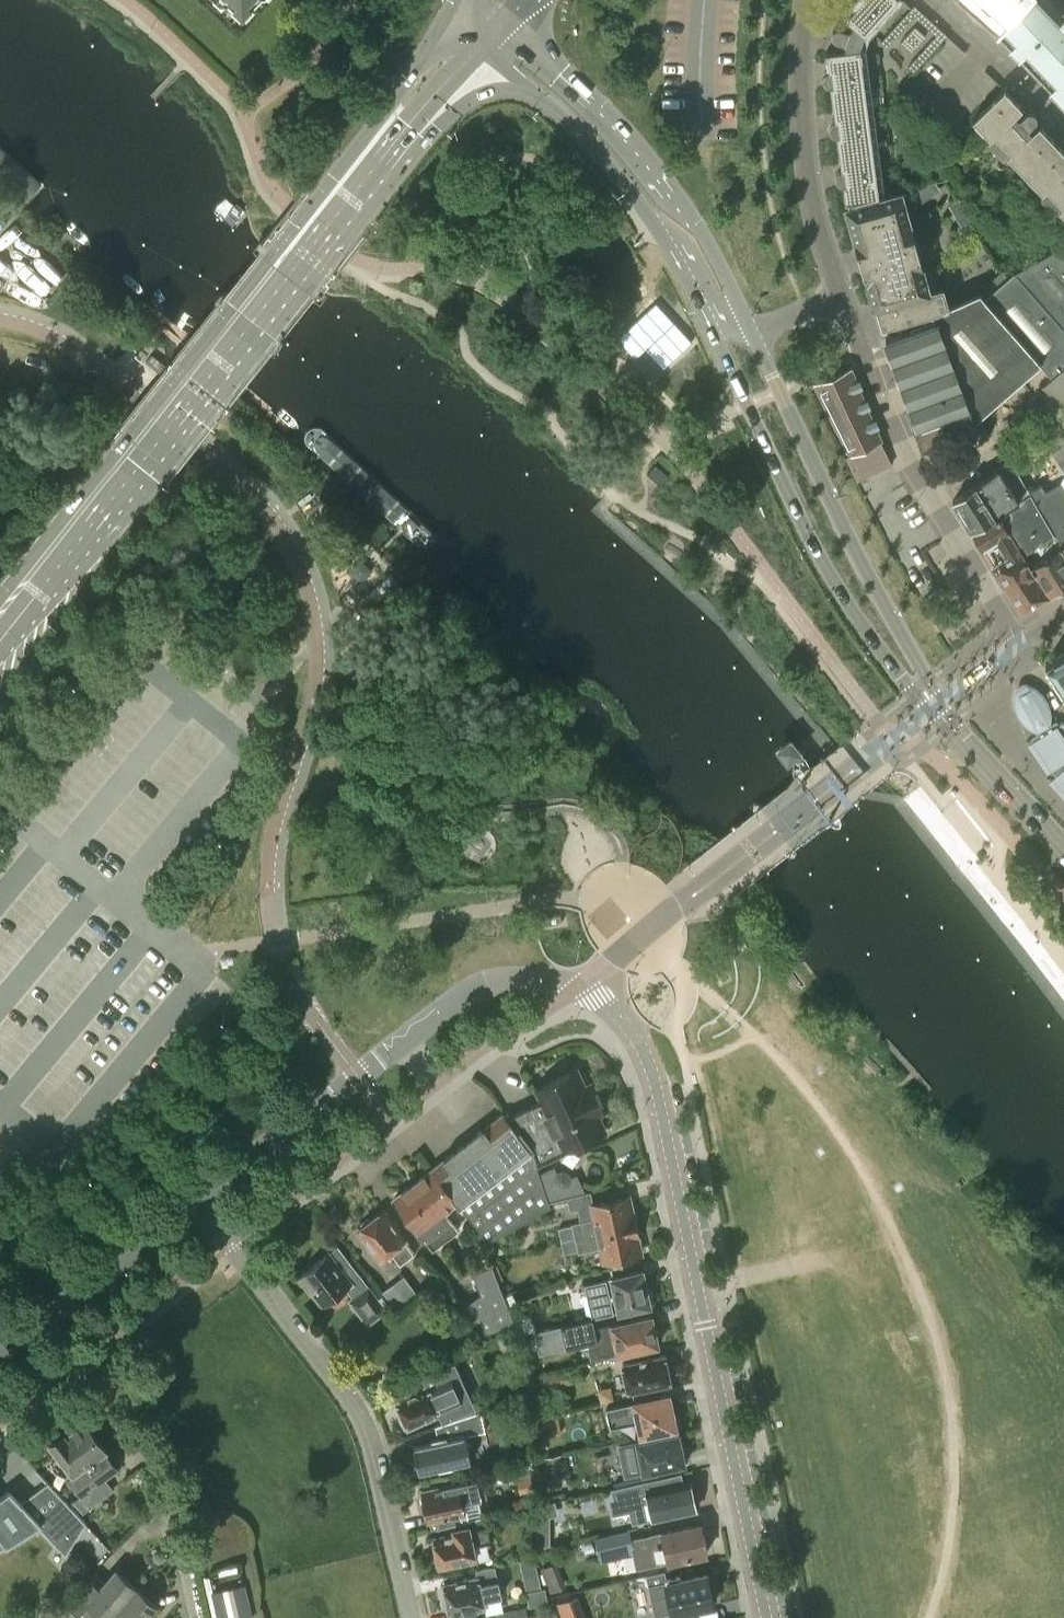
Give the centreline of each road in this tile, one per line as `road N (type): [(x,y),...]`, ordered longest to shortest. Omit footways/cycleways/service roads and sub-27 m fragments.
road 1 (tertiary): [(198,1201),(463,996),(507,980),(580,985),(621,1016),(643,1049),(662,1114)]
road 2 (primary): [(0,637),(382,168)]
road 3 (tertiary): [(765,1617),(662,1114)]
road 4 (residential): [(409,1617),(363,1421),(198,1201)]
road 5 (tertiary): [(712,331),(815,549),(888,661),(933,706)]
road 6 (tertiary): [(933,706),(929,682),(859,560),(748,331)]
road 7 (tertiary): [(748,331),(690,218),(508,27)]
road 8 (residential): [(1019,641),(911,467),(842,299)]
road 9 (tertiary): [(491,56),(582,135),(643,205),(712,331)]
road 10 (residential): [(842,299),(804,157),(806,0)]
road 11 (tertiary): [(0,1354),(198,1201)]
road 12 (tertiary): [(1063,852),(933,706)]
road 13 (residential): [(1063,128),(933,0)]
road 14 (unclassified): [(197,1617),(170,1499),(152,1455)]
road 15 (primary): [(450,25),(400,97),(382,168)]
road 16 (primary): [(382,168),(491,56)]

